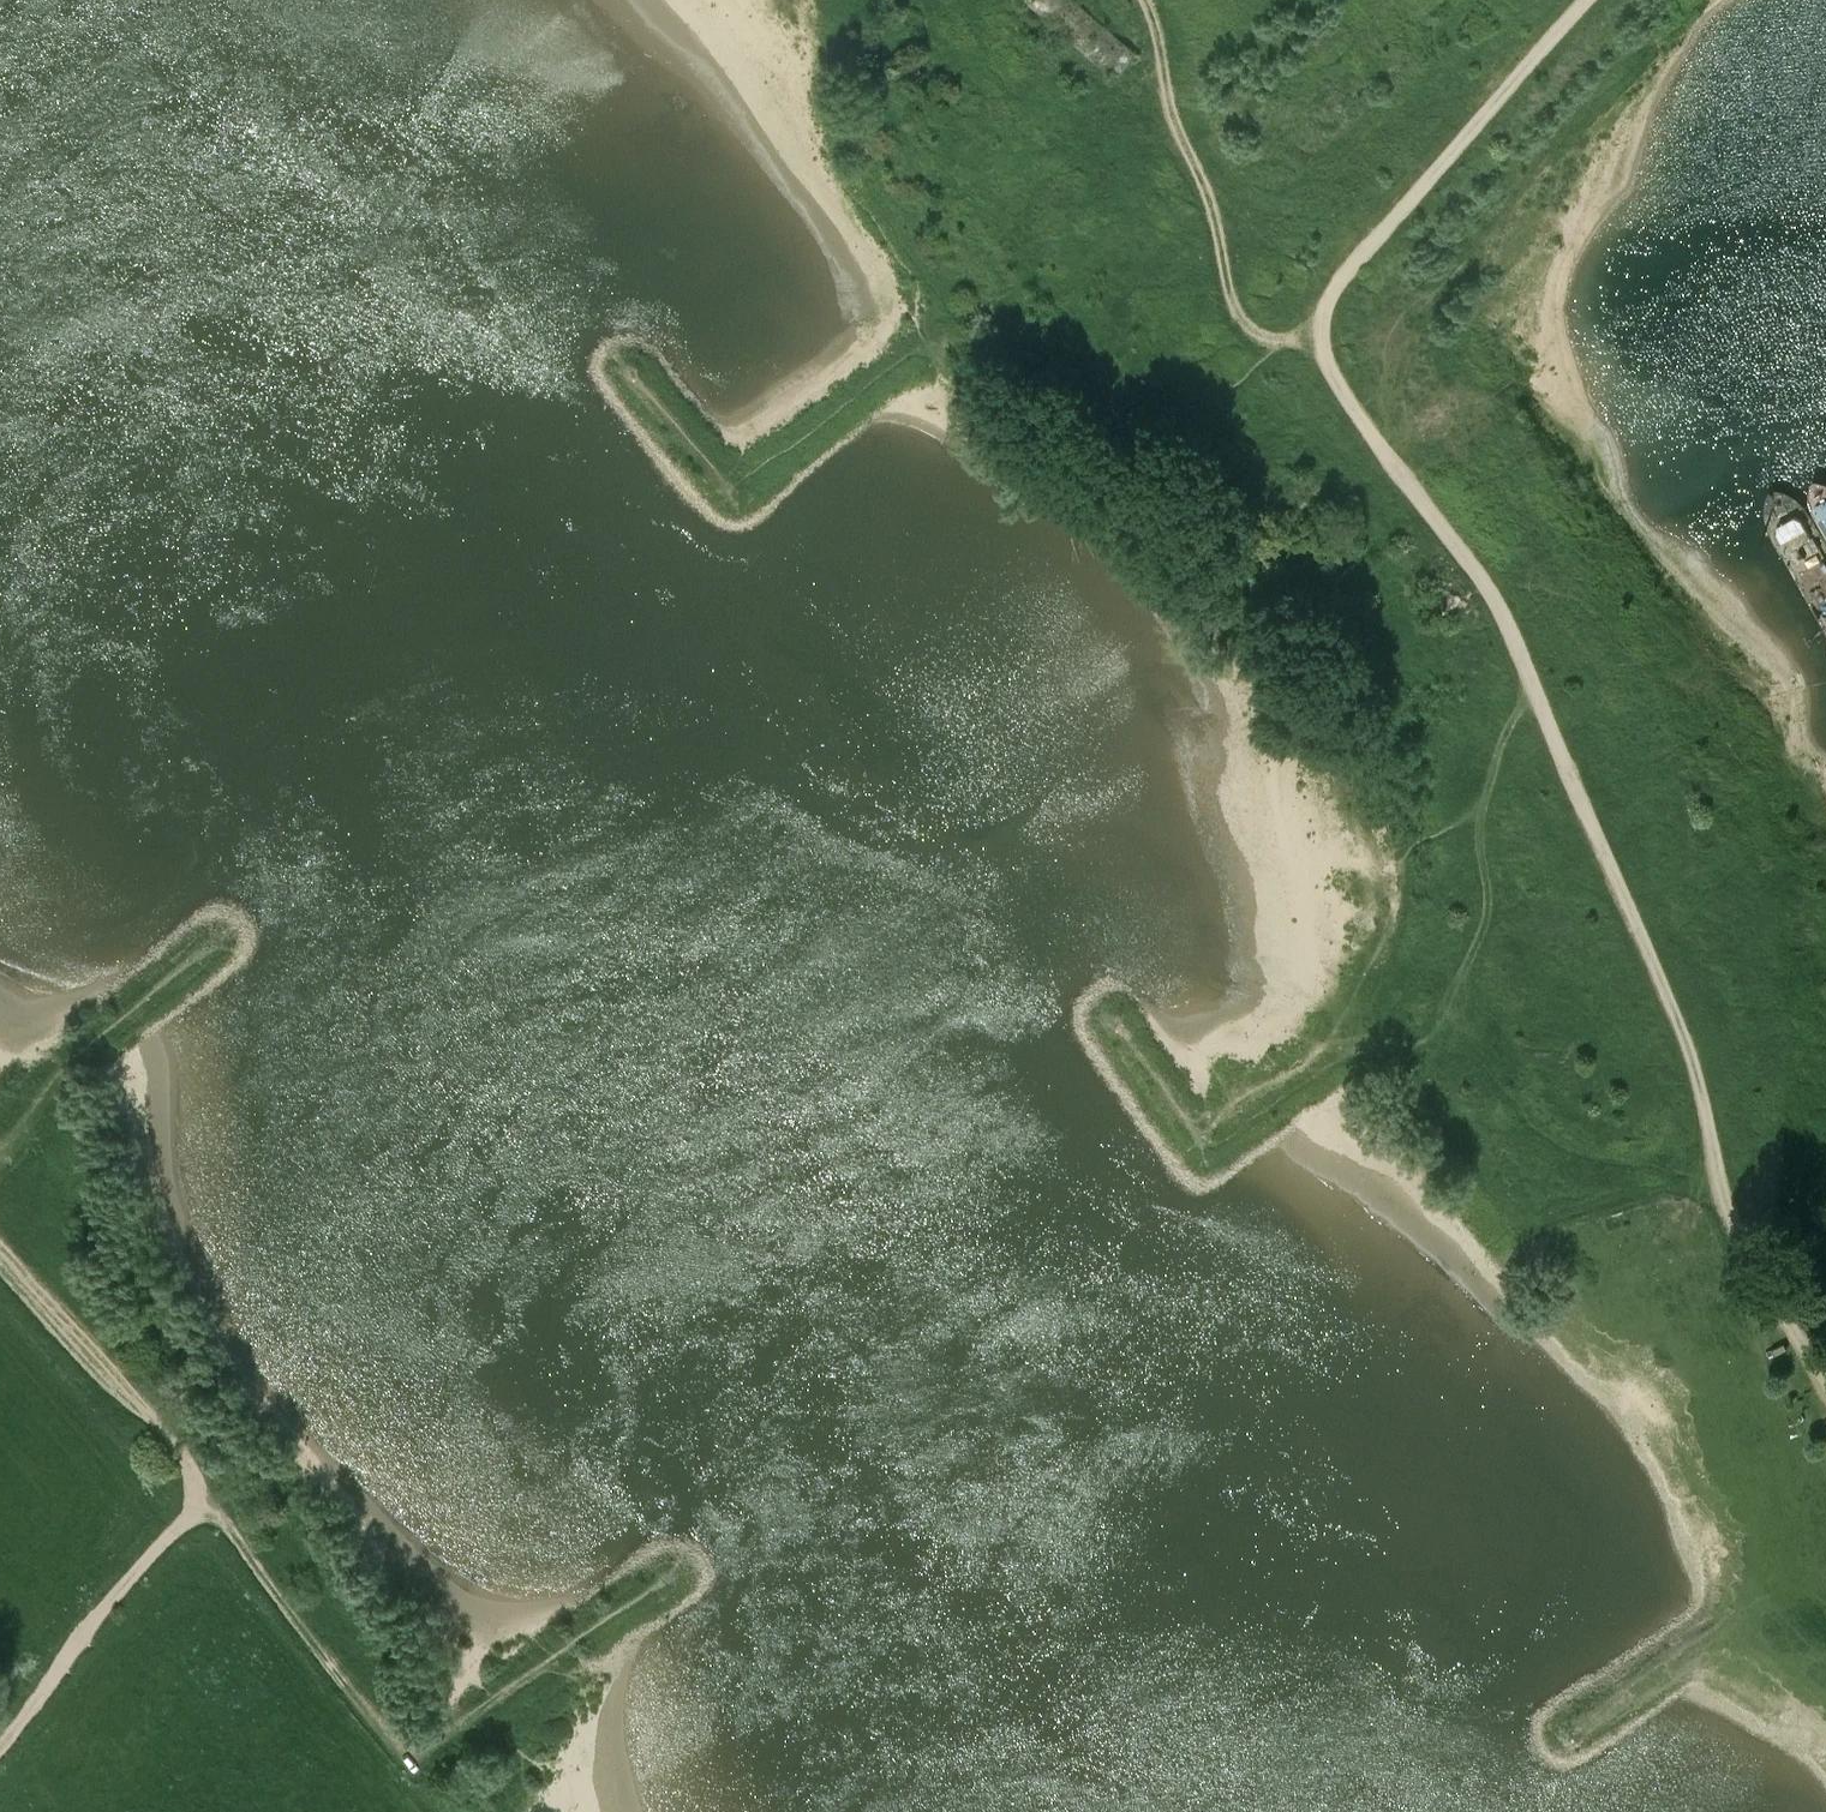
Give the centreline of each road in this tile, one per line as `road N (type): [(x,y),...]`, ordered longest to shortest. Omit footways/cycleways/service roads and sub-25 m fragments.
road 1 (track): [(1825,1402),(1733,1240),(1695,1087),(1502,617),(1411,478),(1346,396),(1322,342),(1324,312),(1341,277),(1584,0)]
road 2 (track): [(0,1261),(137,1401),(182,1467),(185,1496),(128,1589),(0,1744)]

